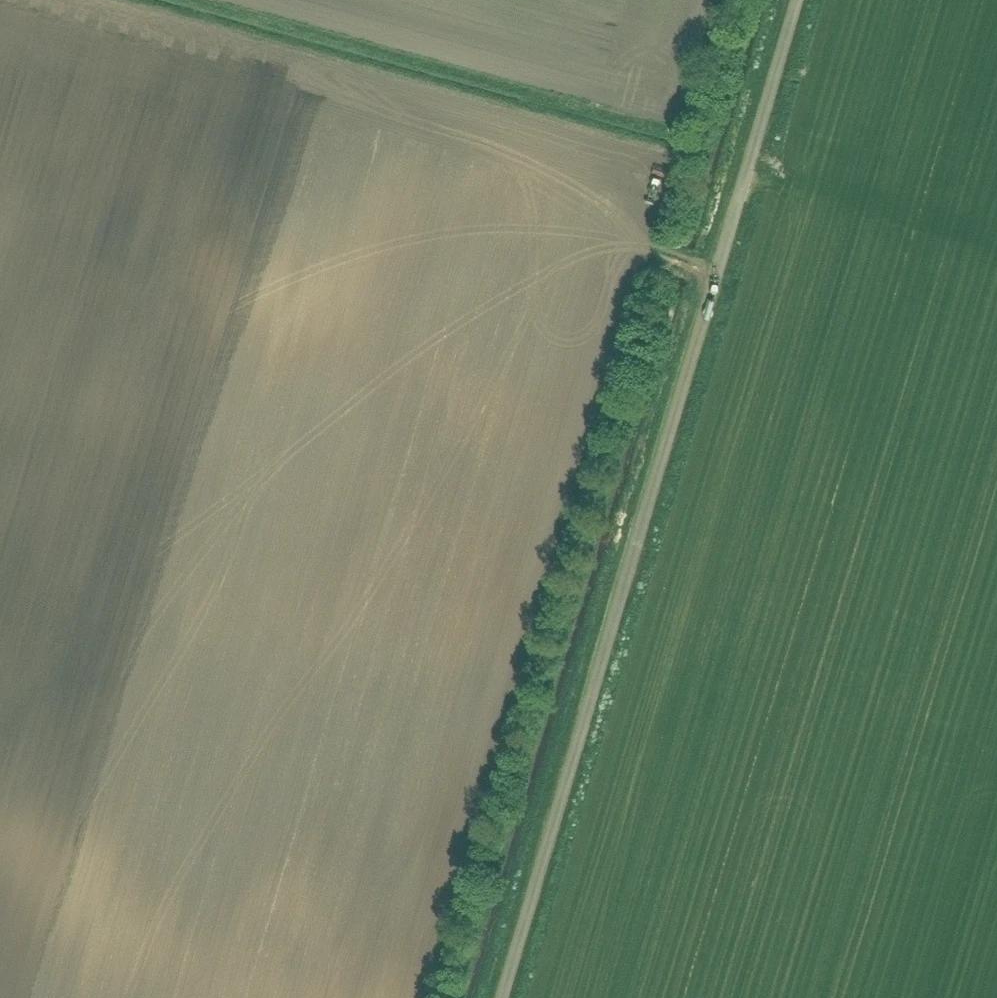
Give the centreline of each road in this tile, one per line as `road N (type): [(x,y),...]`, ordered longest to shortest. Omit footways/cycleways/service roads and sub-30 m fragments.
road 1 (unclassified): [(800,0),(505,997)]

